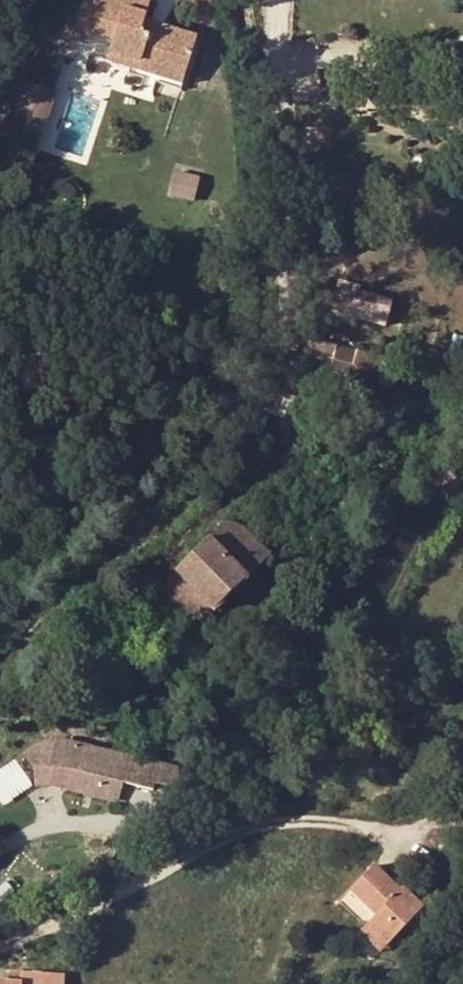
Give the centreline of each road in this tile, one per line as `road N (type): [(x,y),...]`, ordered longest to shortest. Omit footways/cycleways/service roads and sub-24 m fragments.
road 1 (residential): [(0,347),(268,410),(281,404),(297,238),(277,0)]
road 2 (residential): [(0,945),(217,842),(309,819),(462,826)]

